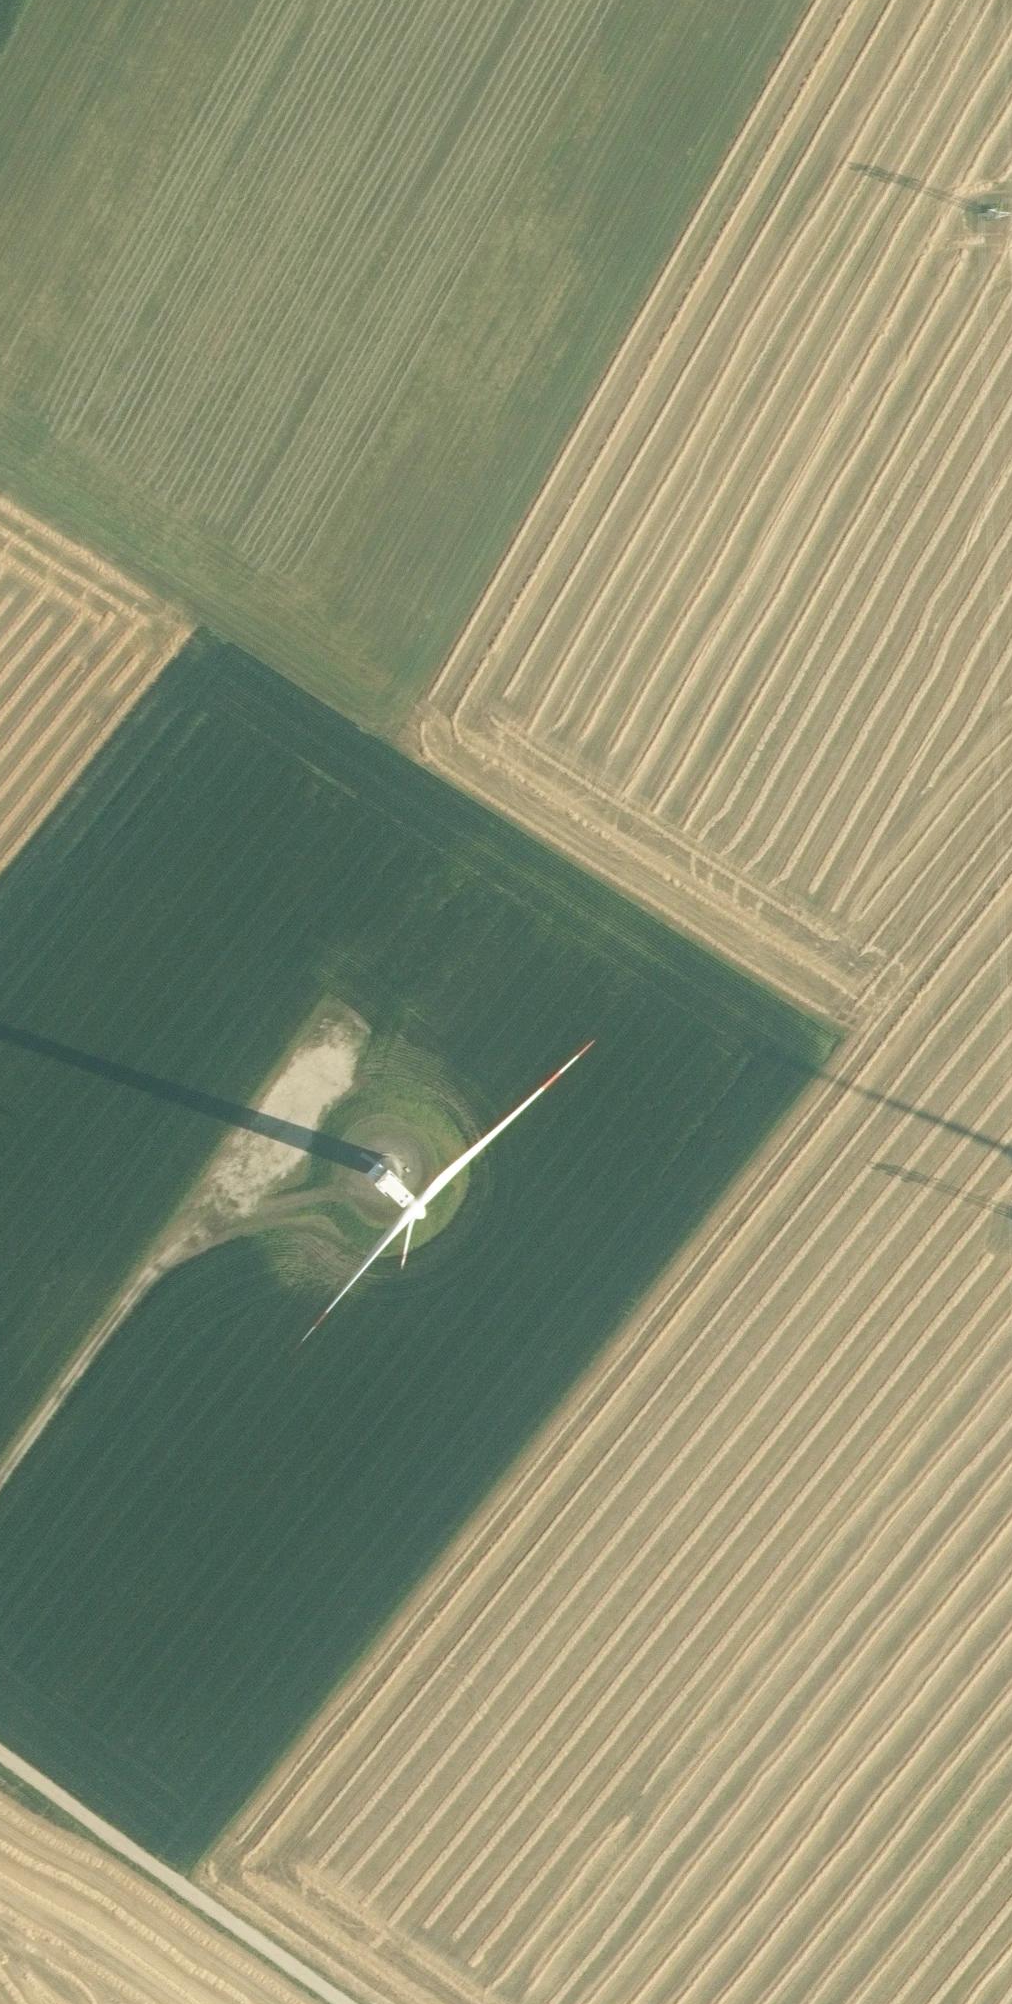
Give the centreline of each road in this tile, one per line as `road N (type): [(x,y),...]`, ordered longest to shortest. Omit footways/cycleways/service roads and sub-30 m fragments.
road 1 (track): [(0,1758),(345,2003)]
road 2 (track): [(0,1484),(205,1194)]

